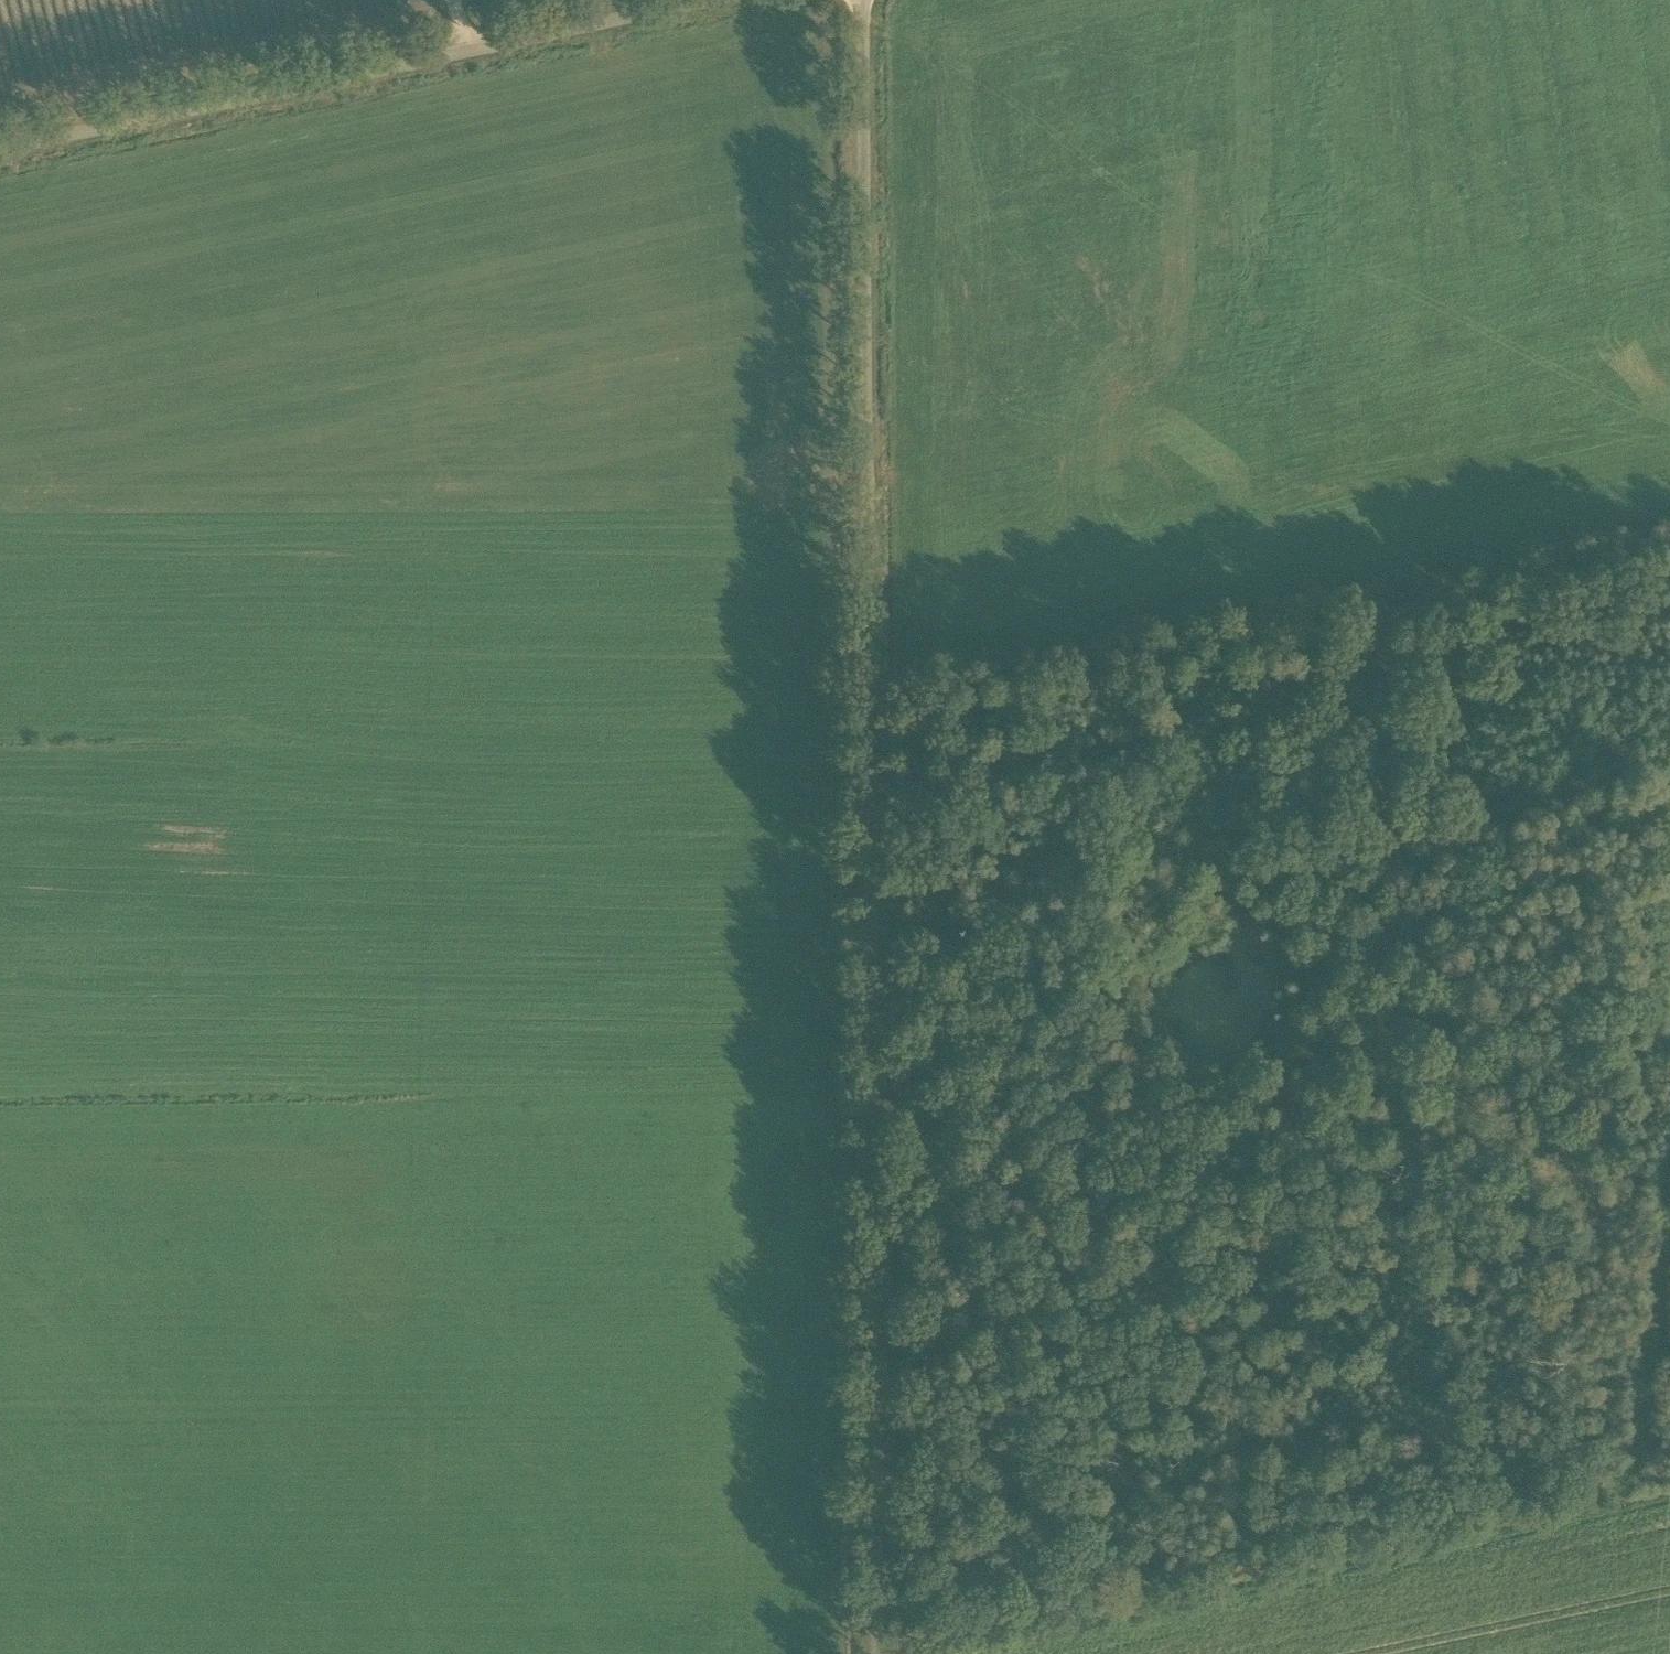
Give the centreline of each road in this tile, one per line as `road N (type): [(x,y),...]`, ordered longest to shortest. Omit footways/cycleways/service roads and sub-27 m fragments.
road 1 (unclassified): [(882,1653),(860,0)]
road 2 (unclassified): [(0,154),(734,0)]

